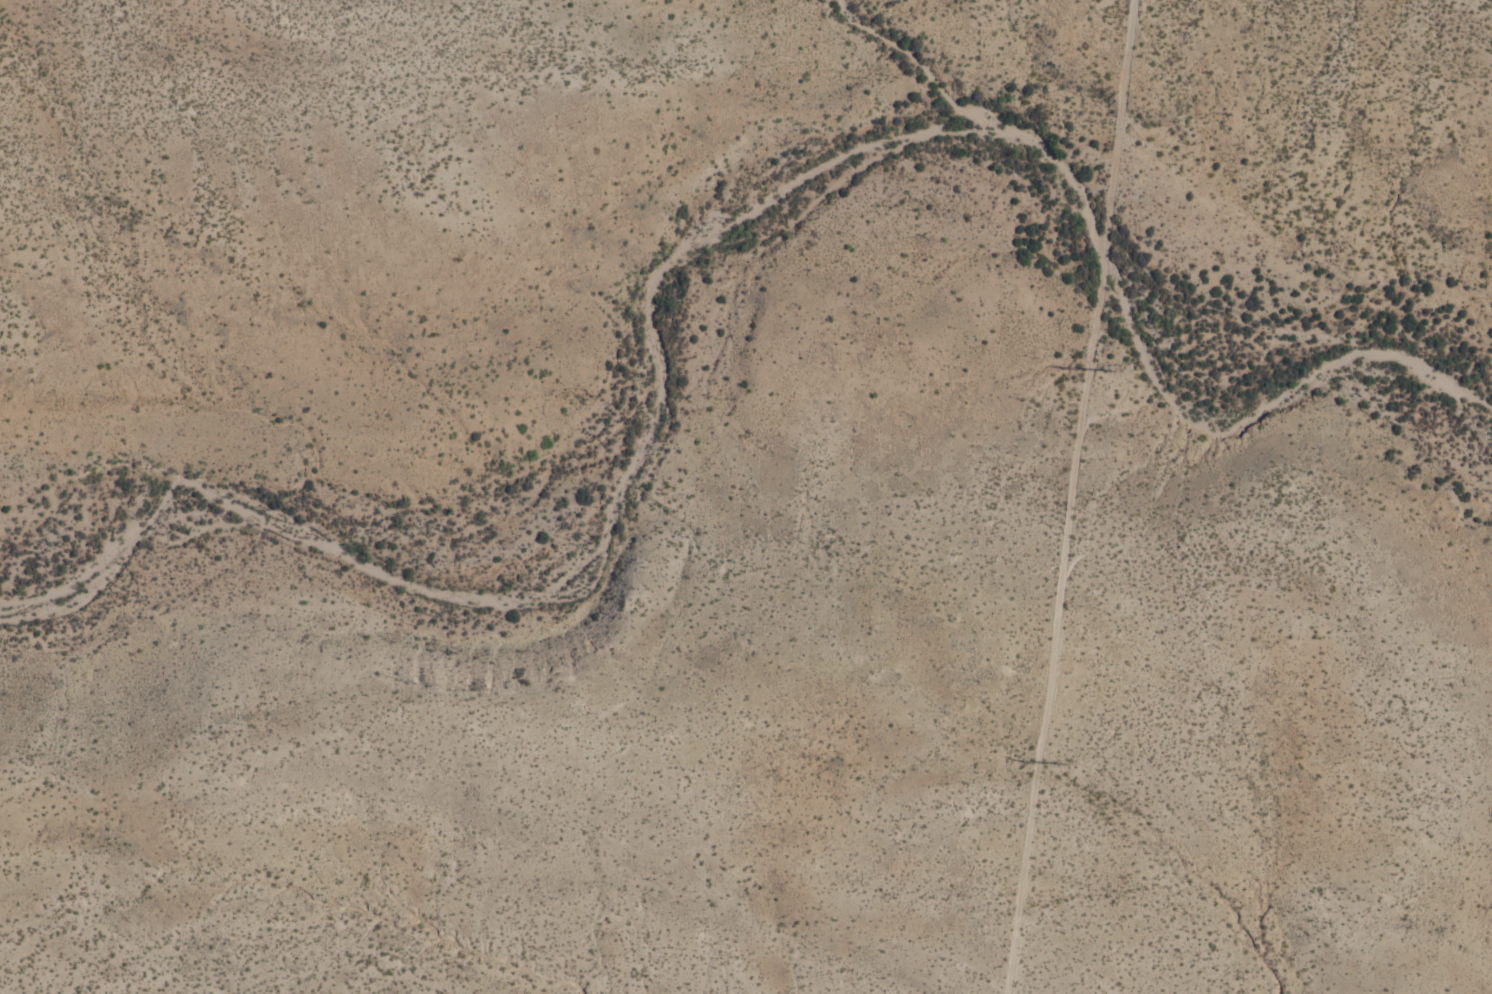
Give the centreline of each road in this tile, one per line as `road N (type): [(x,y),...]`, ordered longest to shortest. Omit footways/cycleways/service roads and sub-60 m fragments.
road 1 (track): [(1004,993),(1124,0)]

